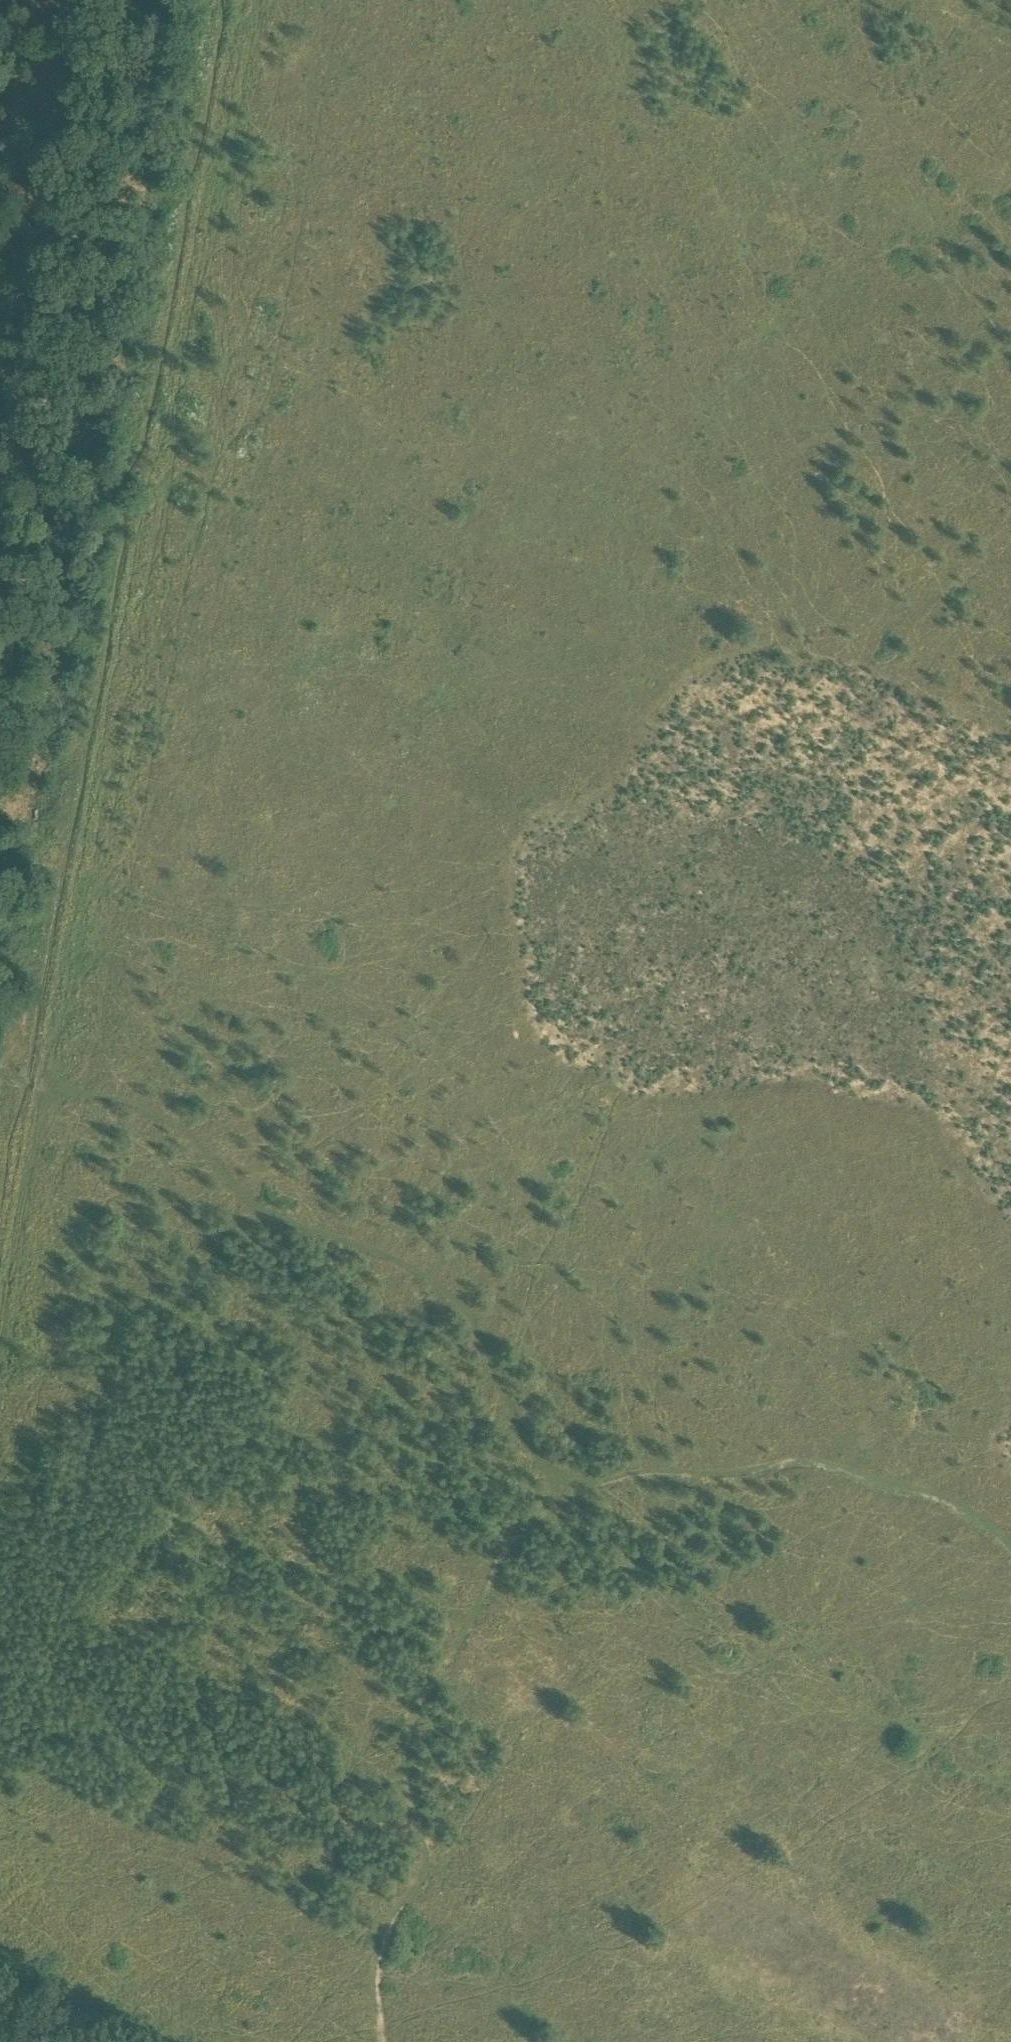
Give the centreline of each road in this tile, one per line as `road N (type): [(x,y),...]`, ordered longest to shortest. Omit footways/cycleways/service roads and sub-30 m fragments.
road 1 (track): [(0,712),(116,0)]

